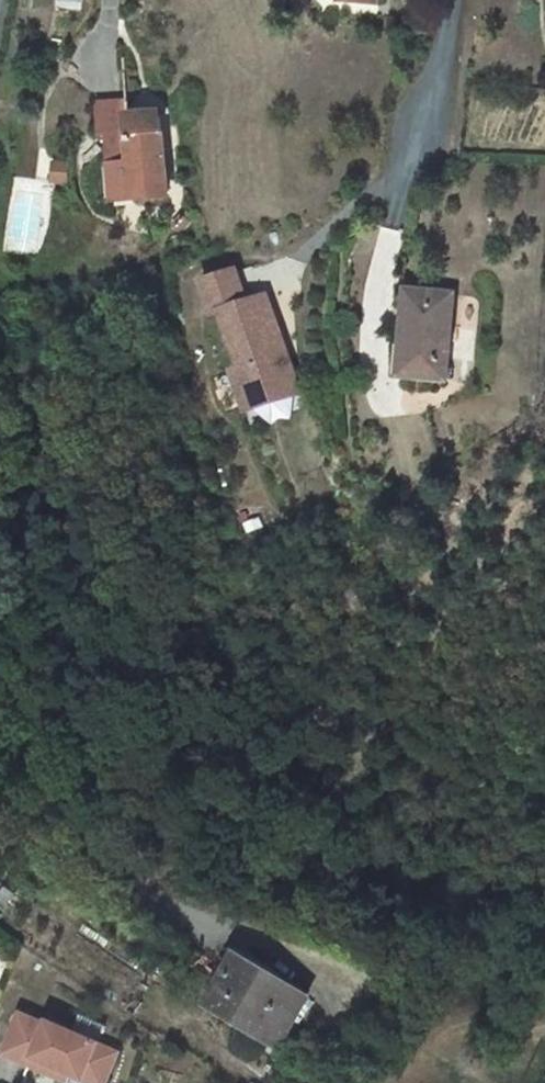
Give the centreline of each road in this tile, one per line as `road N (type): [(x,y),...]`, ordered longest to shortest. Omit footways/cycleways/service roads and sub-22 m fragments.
road 1 (residential): [(449,0),(438,99),(400,180)]

